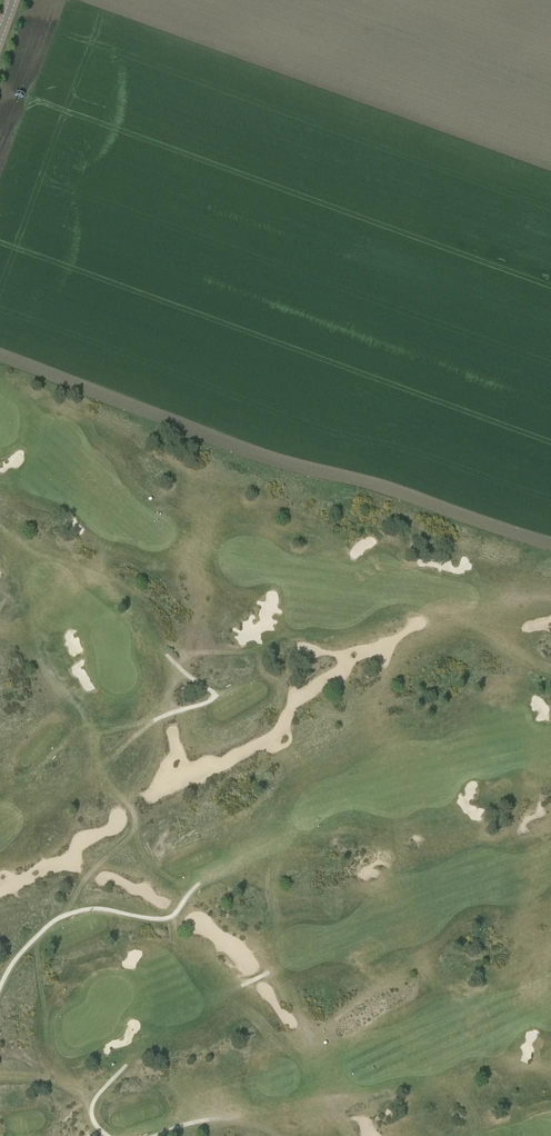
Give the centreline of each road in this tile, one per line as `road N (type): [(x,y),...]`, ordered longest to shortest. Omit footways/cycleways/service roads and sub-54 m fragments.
road 1 (track): [(270,951),(146,862),(133,811),(79,711),(27,647)]
road 2 (track): [(0,525),(30,551),(113,587),(172,657),(258,652),(294,634)]
road 3 (track): [(345,1135),(270,951),(280,853)]
road 4 (track): [(0,986),(58,918),(94,911),(165,920),(196,886)]
road 5 (track): [(32,774),(83,731),(157,713),(189,657)]
road 6 (track): [(278,1135),(232,1119),(155,1135)]
road 7 (track): [(58,918),(84,877),(136,827)]

